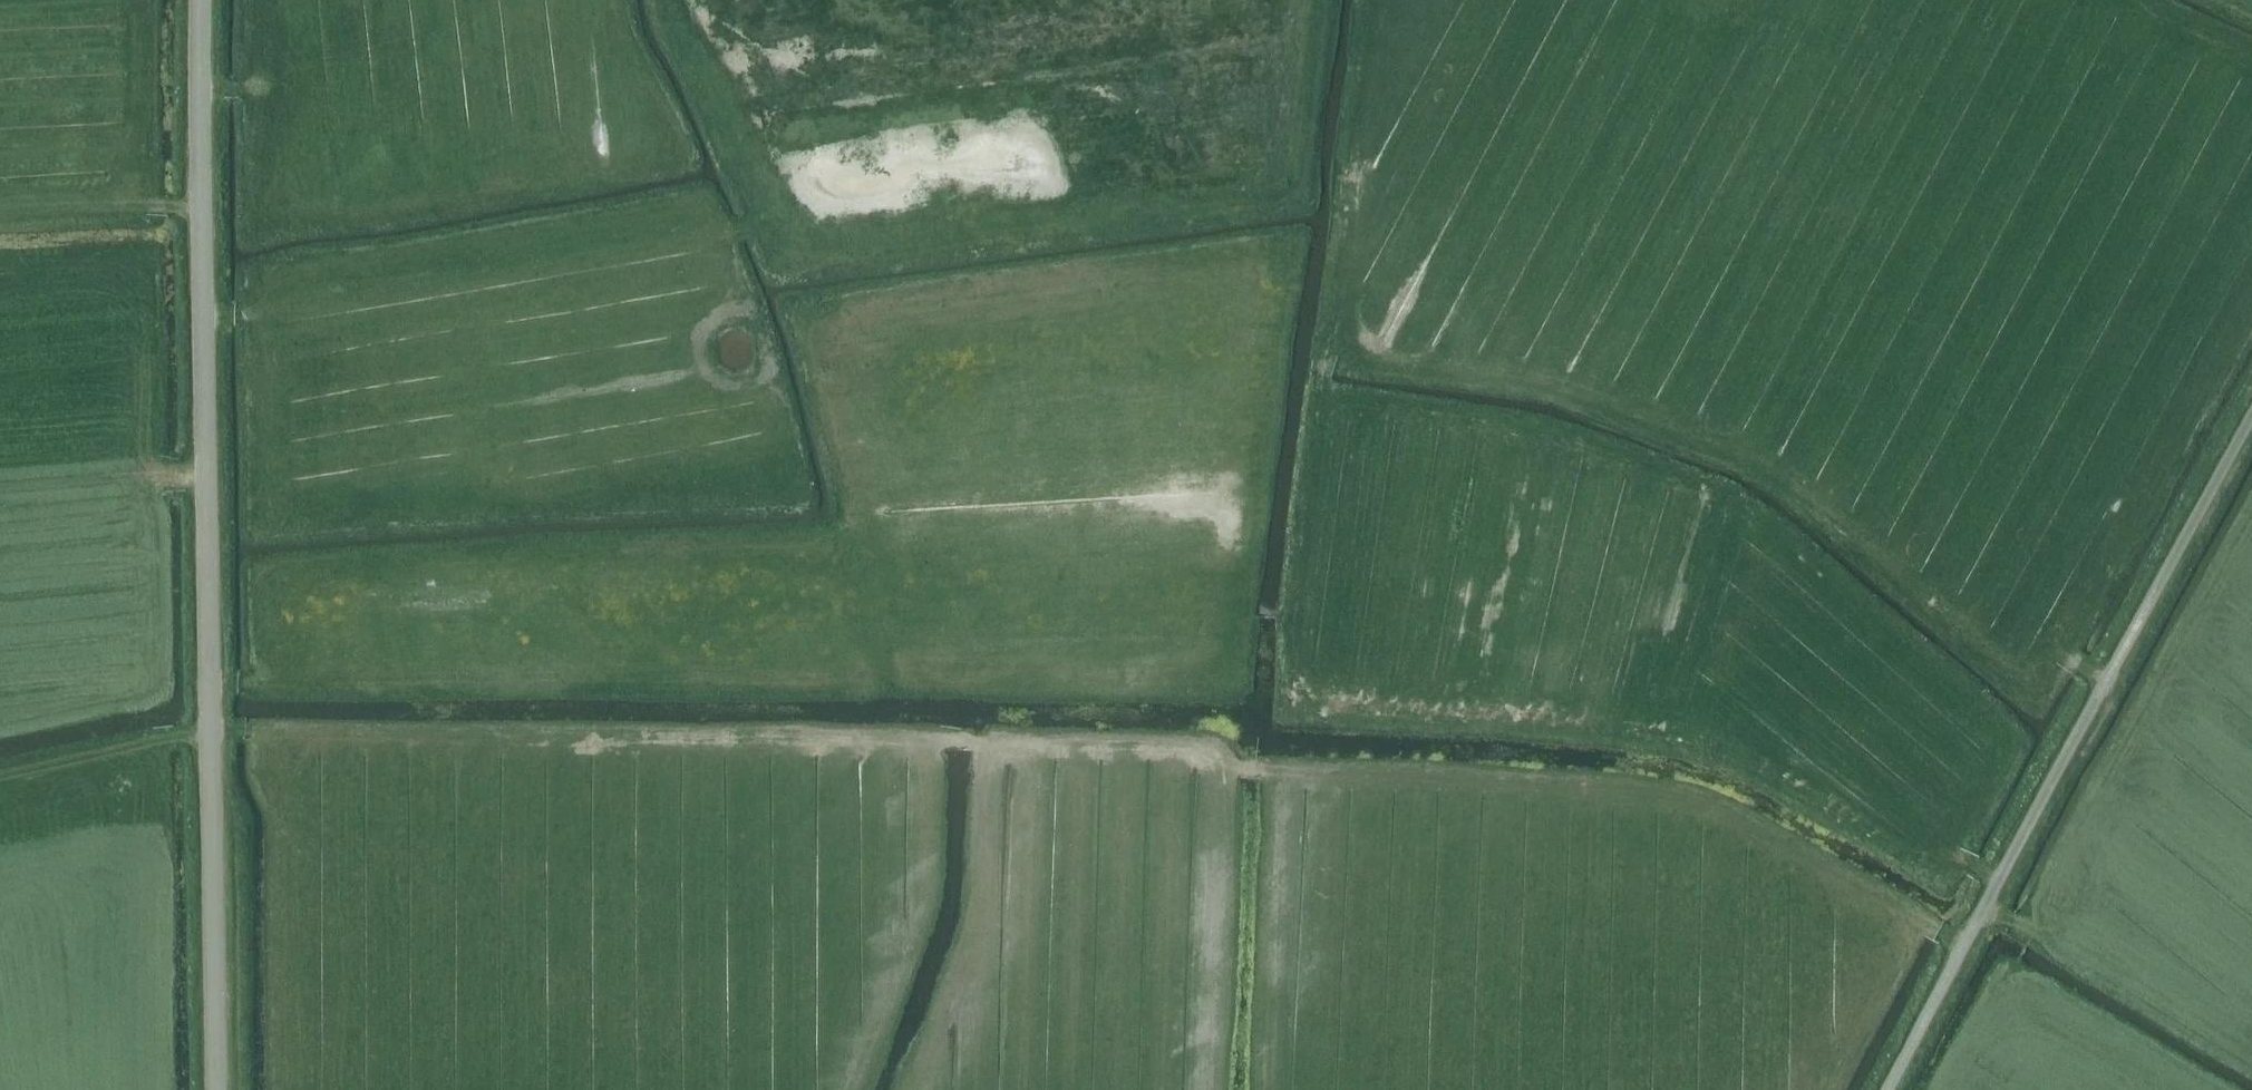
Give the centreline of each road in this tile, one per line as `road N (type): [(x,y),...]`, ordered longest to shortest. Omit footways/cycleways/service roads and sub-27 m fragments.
road 1 (tertiary): [(216,1089),(202,0)]
road 2 (unclassified): [(1898,1089),(2111,765),(2251,472)]

